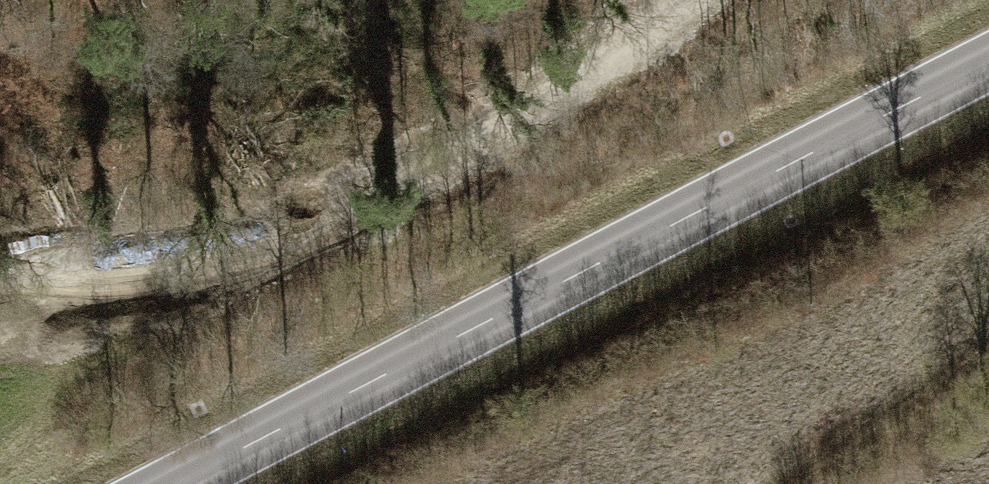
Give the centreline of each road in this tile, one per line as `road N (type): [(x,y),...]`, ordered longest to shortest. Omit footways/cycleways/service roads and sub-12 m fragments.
road 1 (secondary): [(172,483),(988,63)]
road 2 (track): [(0,289),(339,215),(507,142),(695,0)]

